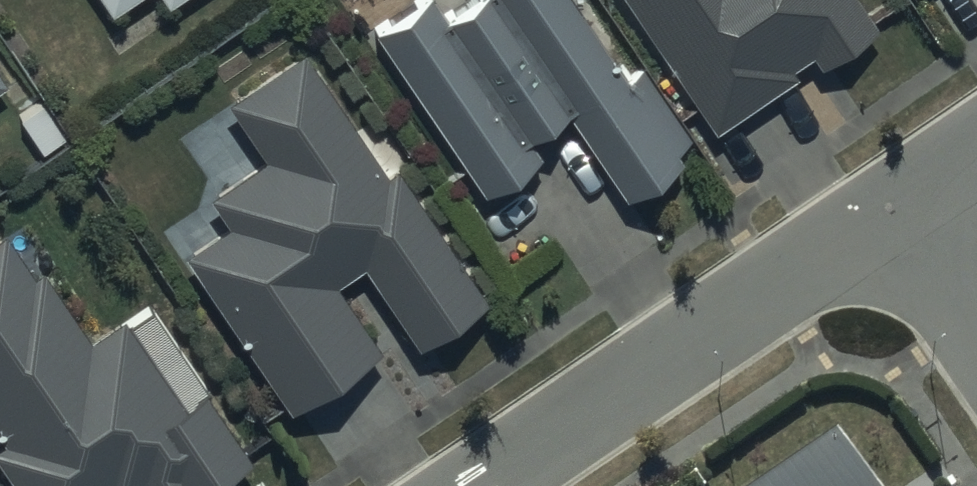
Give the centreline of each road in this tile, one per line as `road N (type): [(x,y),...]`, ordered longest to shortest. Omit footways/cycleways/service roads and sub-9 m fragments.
road 1 (residential): [(479,485),(891,204)]
road 2 (residential): [(891,204),(976,329)]

